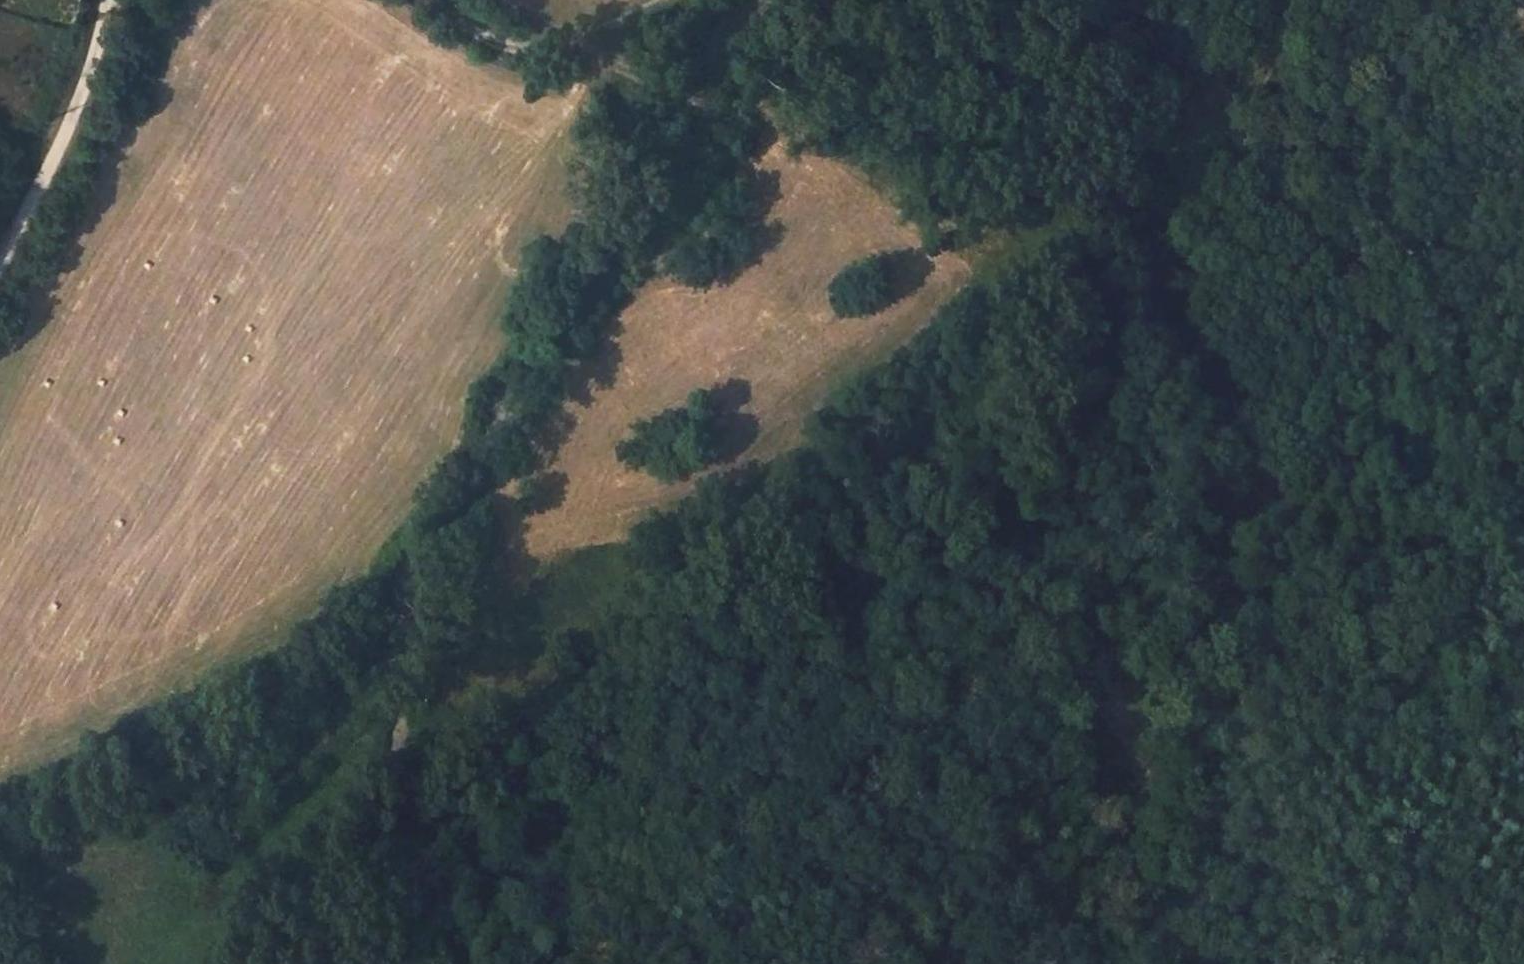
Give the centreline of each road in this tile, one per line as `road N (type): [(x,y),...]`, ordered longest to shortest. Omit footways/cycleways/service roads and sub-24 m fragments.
road 1 (unclassified): [(105,0),(94,56),(67,126),(0,268)]
road 2 (track): [(433,0),(499,44),(538,50),(582,38),(656,0)]

